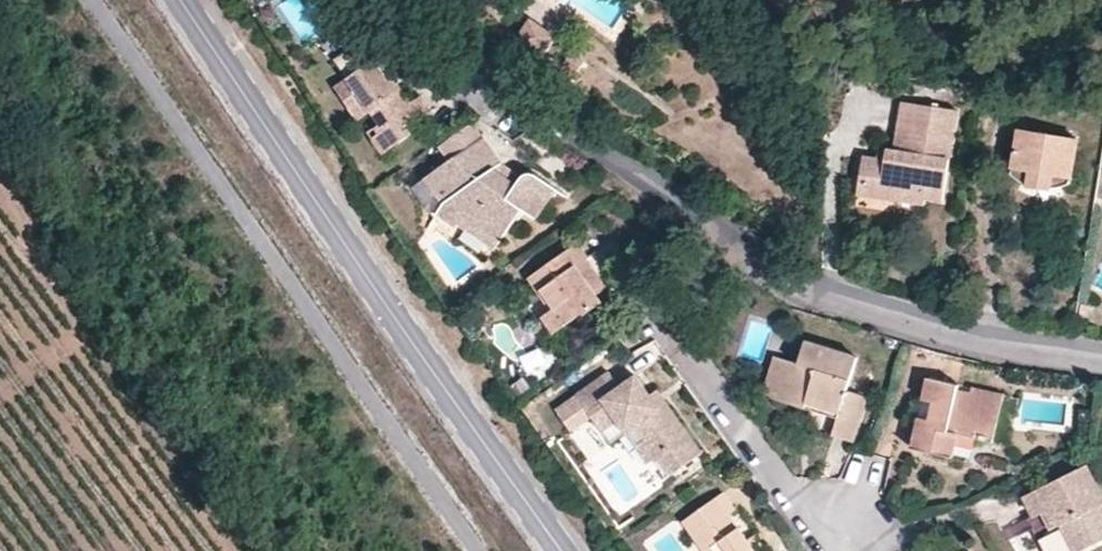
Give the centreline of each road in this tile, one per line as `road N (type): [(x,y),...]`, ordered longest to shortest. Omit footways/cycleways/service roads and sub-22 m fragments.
road 1 (tertiary): [(561,550),(181,0)]
road 2 (residential): [(1101,357),(989,339),(778,272),(716,234)]
road 3 (residential): [(897,532),(790,485),(683,330),(716,234)]
road 4 (residential): [(716,234),(386,0)]

